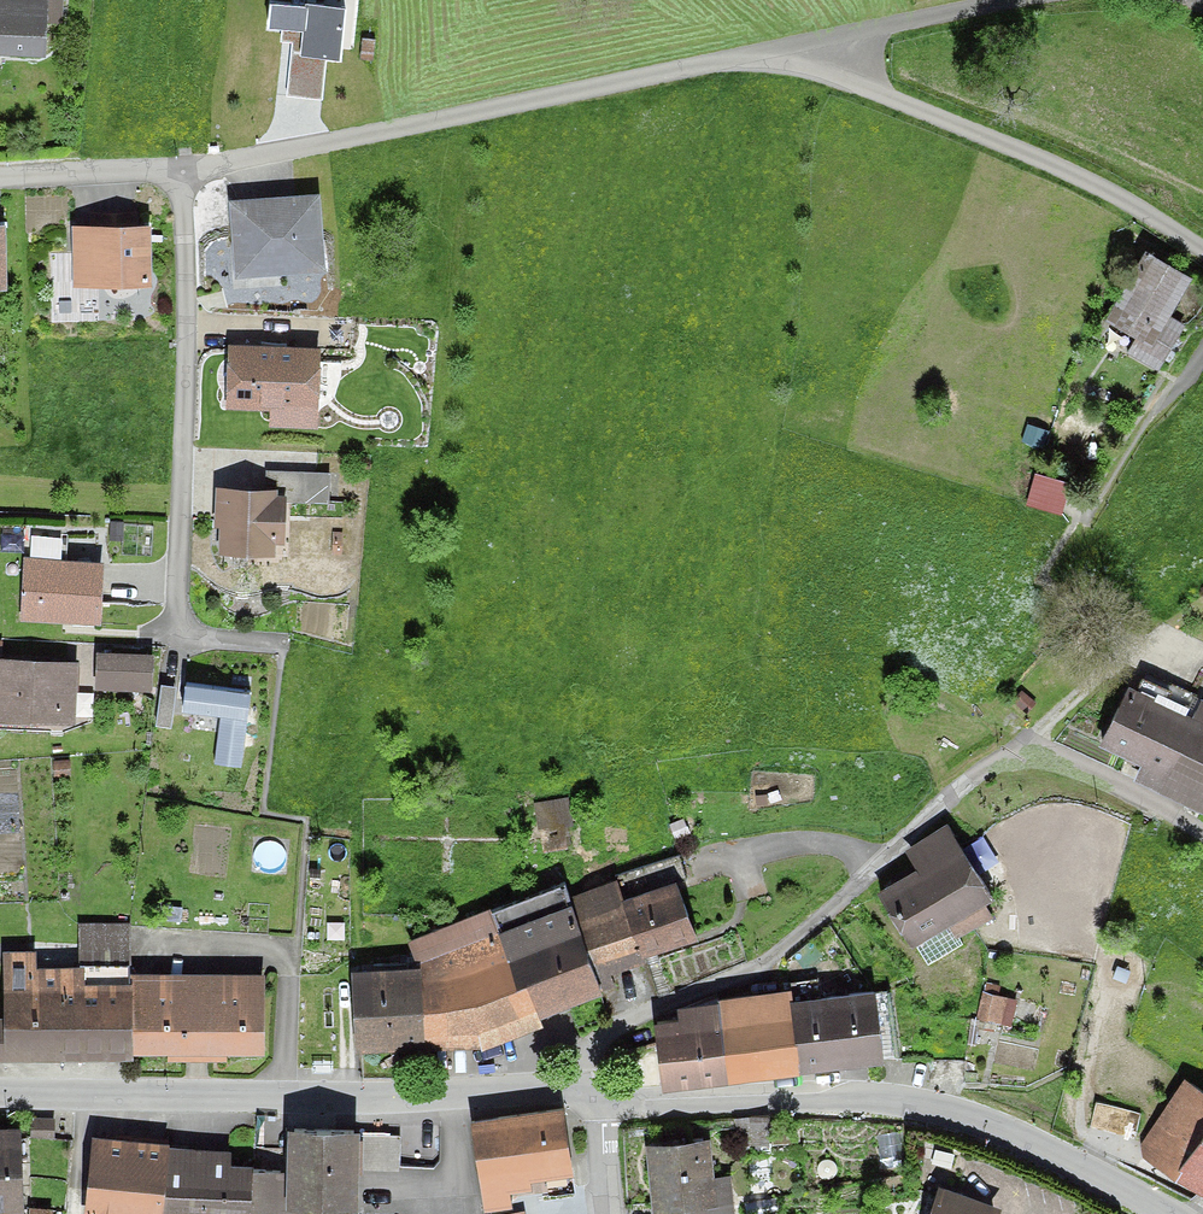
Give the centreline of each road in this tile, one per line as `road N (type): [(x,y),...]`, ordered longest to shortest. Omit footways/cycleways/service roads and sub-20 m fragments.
road 1 (residential): [(1202,834),(1034,744),(767,964),(660,1006),(600,1041),(596,1102)]
road 2 (residential): [(772,61),(548,94),(183,179)]
road 3 (tertiary): [(0,1091),(289,1096),(543,1087),(596,1102)]
road 4 (tertiary): [(596,1102),(651,1110),(905,1102),(1027,1139),(1162,1213)]
road 5 (residential): [(283,650),(171,641),(183,179)]
road 6 (track): [(1012,0),(772,61)]
road 7 (residential): [(183,179),(0,185)]

